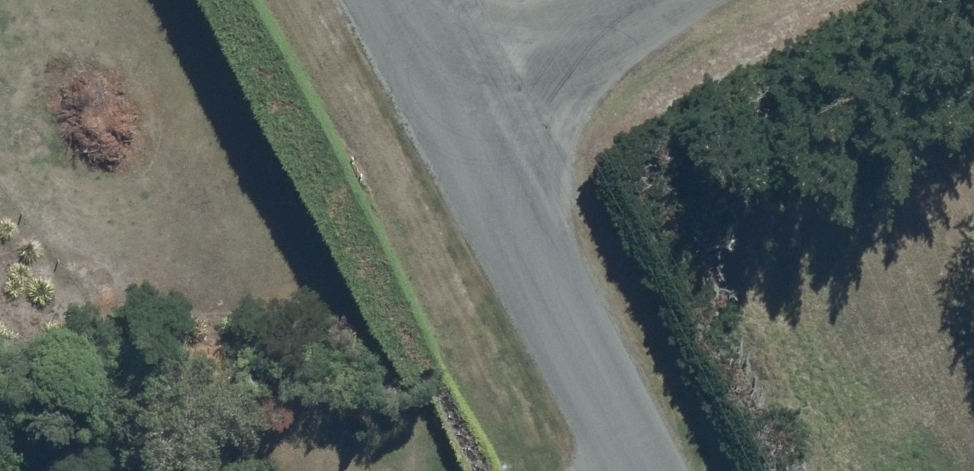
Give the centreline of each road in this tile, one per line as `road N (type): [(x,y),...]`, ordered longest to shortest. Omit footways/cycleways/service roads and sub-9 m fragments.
road 1 (unclassified): [(439,105),(633,470)]
road 2 (unclassified): [(439,105),(637,0)]

